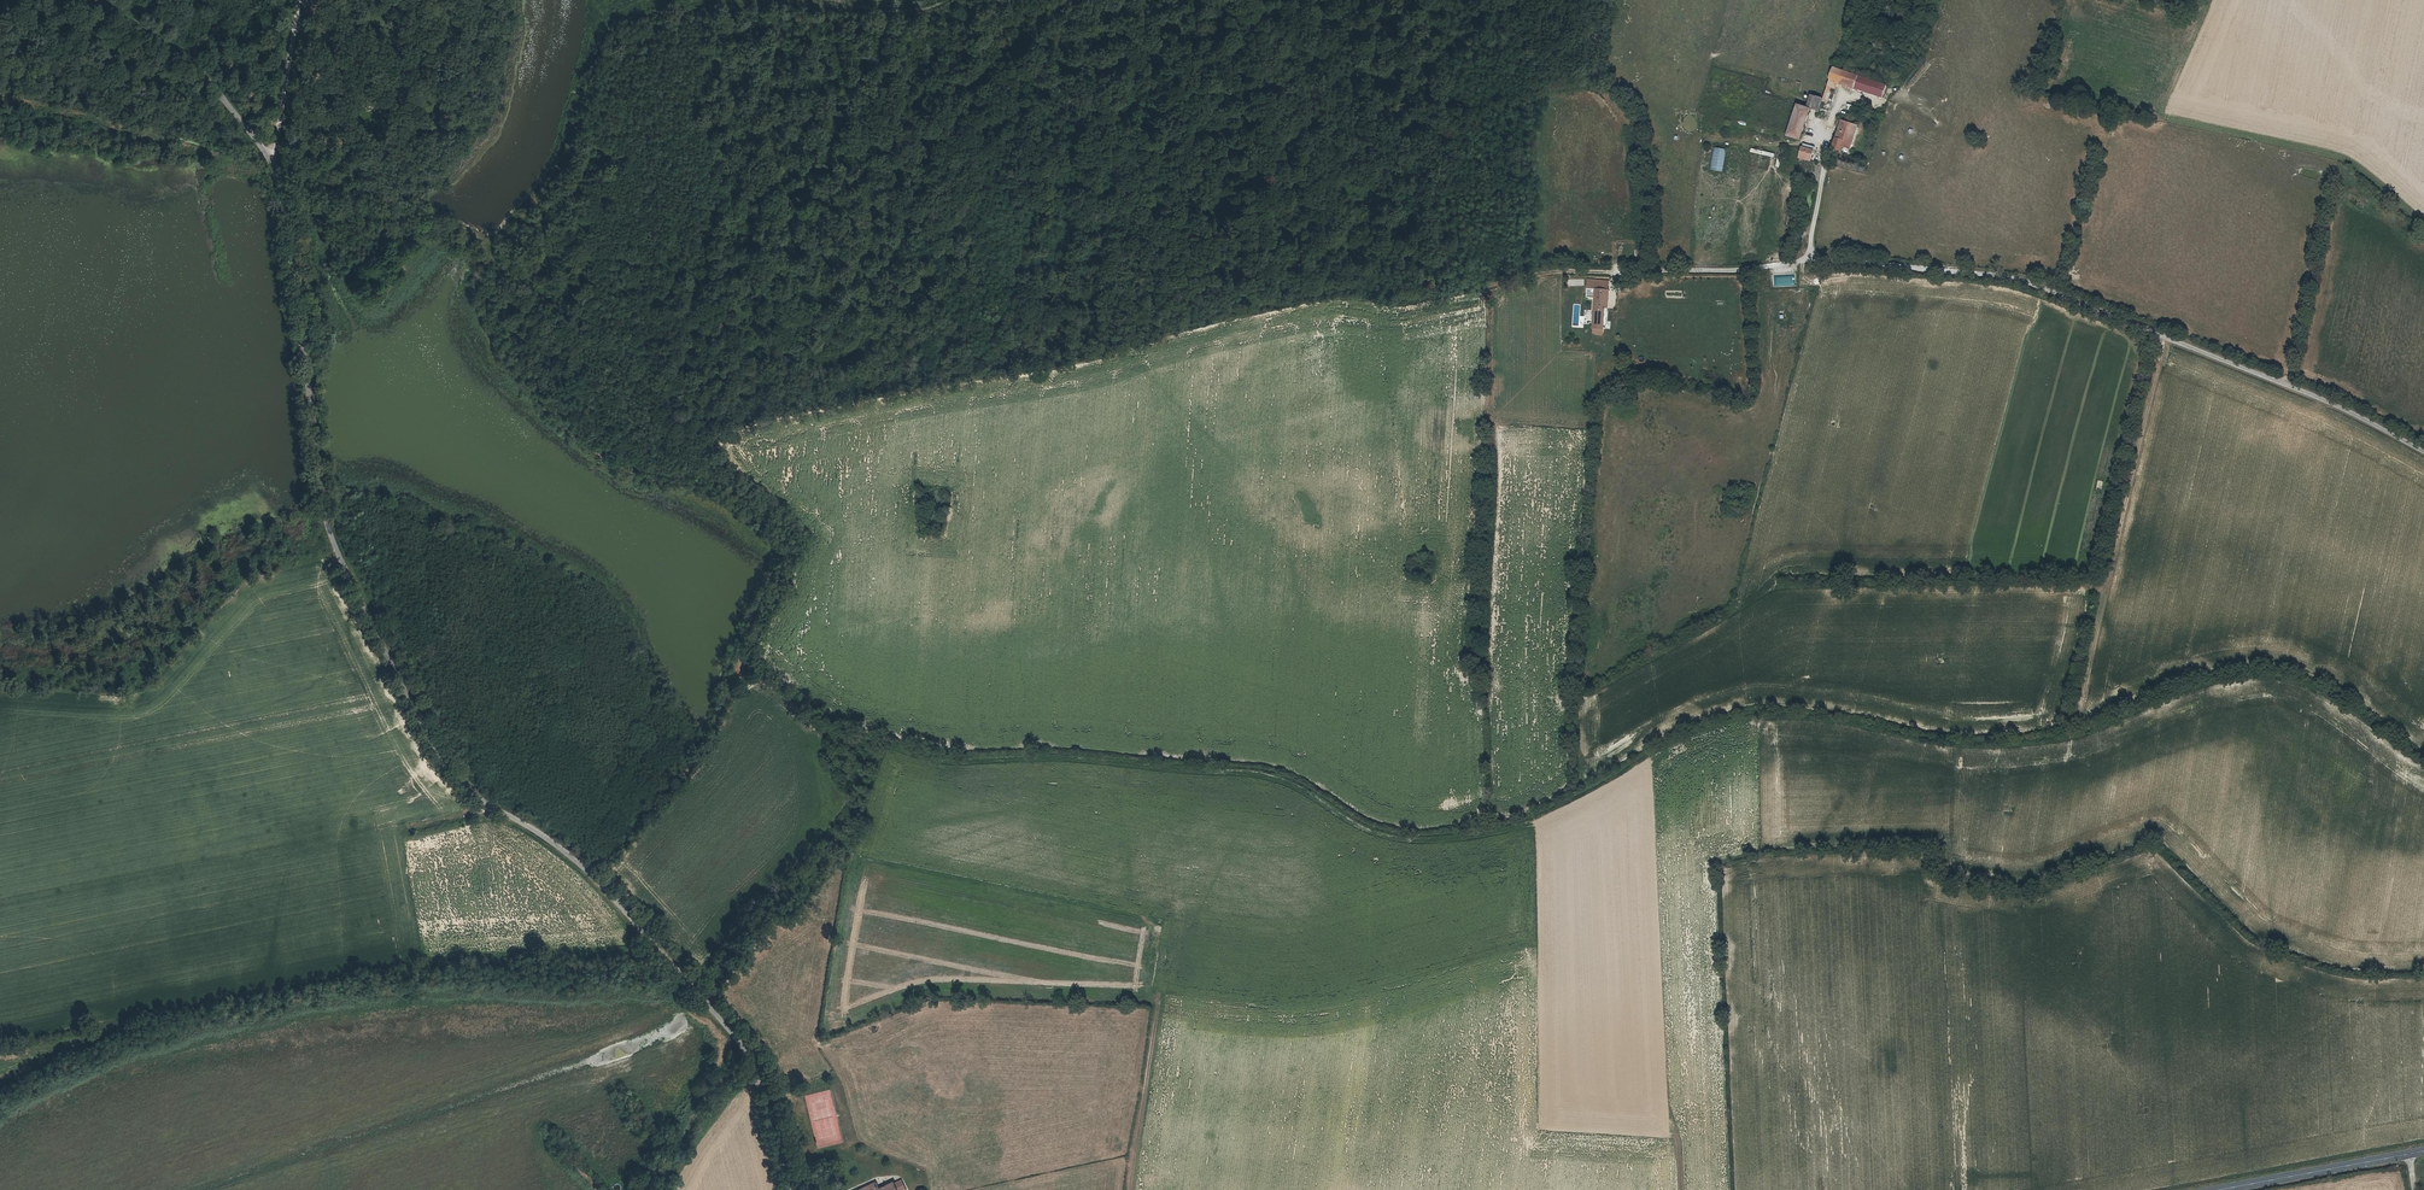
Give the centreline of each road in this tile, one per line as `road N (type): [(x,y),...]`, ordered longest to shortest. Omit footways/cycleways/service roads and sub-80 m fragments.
road 1 (unclassified): [(793,1189),(767,1083),(749,1051),(573,860),(487,804),(445,765),(334,536),(299,227),(277,155),(232,122),(173,56),(141,40),(95,0)]
road 2 (track): [(1641,270),(1509,278),(1412,297),(1321,293),(1003,363),(917,350),(627,258),(498,258)]
road 3 (unclassified): [(1641,270),(1747,269),(1802,260),(2010,277),(2315,396),(2423,453)]
road 4 (secondary): [(2209,1189),(2406,1153)]

